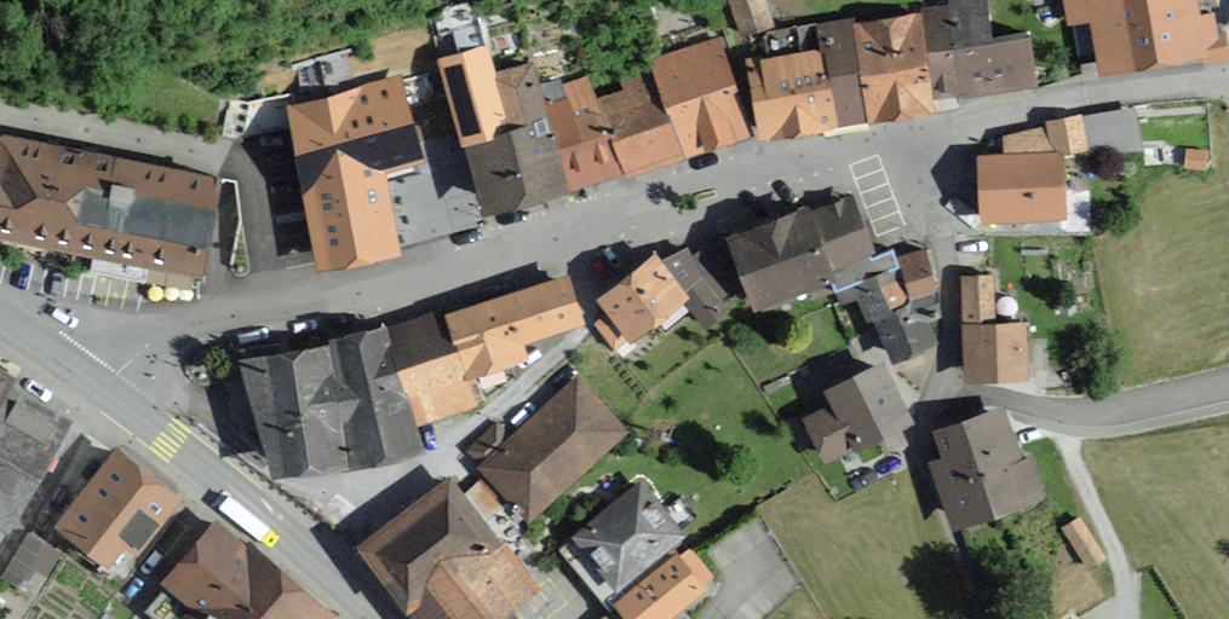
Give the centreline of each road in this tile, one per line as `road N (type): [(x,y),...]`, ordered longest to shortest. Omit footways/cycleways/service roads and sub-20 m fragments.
road 1 (residential): [(103,390),(158,334),(475,269),(910,143)]
road 2 (residential): [(910,143),(947,257),(958,392),(1064,415),(1228,387)]
road 3 (secondary): [(103,390),(300,541),(385,618)]
road 4 (residential): [(910,143),(1054,100),(1153,85),(1228,89)]
road 5 (secondary): [(0,321),(103,390)]

